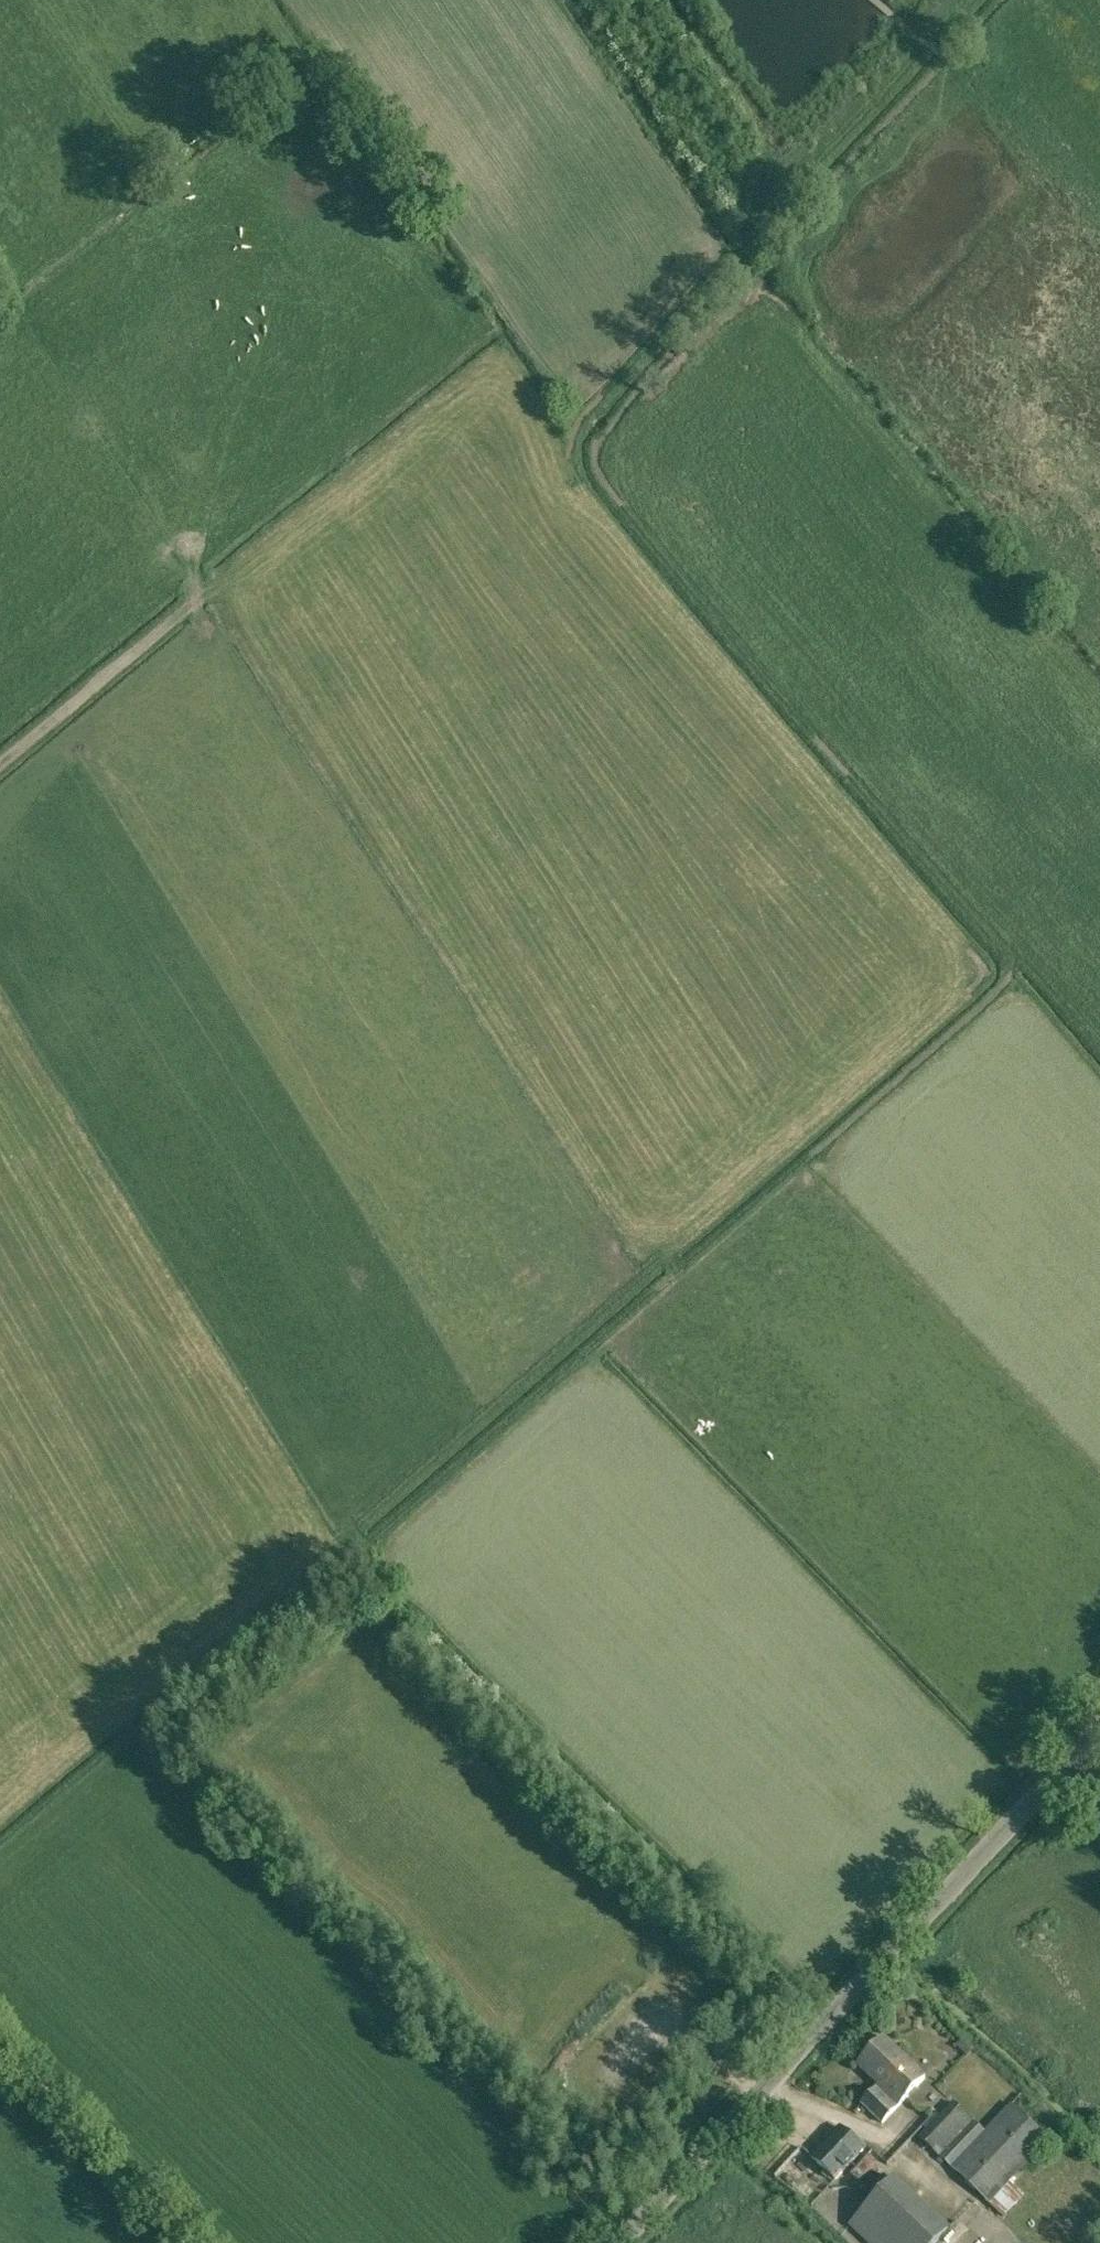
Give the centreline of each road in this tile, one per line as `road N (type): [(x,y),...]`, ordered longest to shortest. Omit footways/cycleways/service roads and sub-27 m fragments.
road 1 (unclassified): [(620,2242),(1099,1732)]
road 2 (track): [(0,763),(229,571)]

